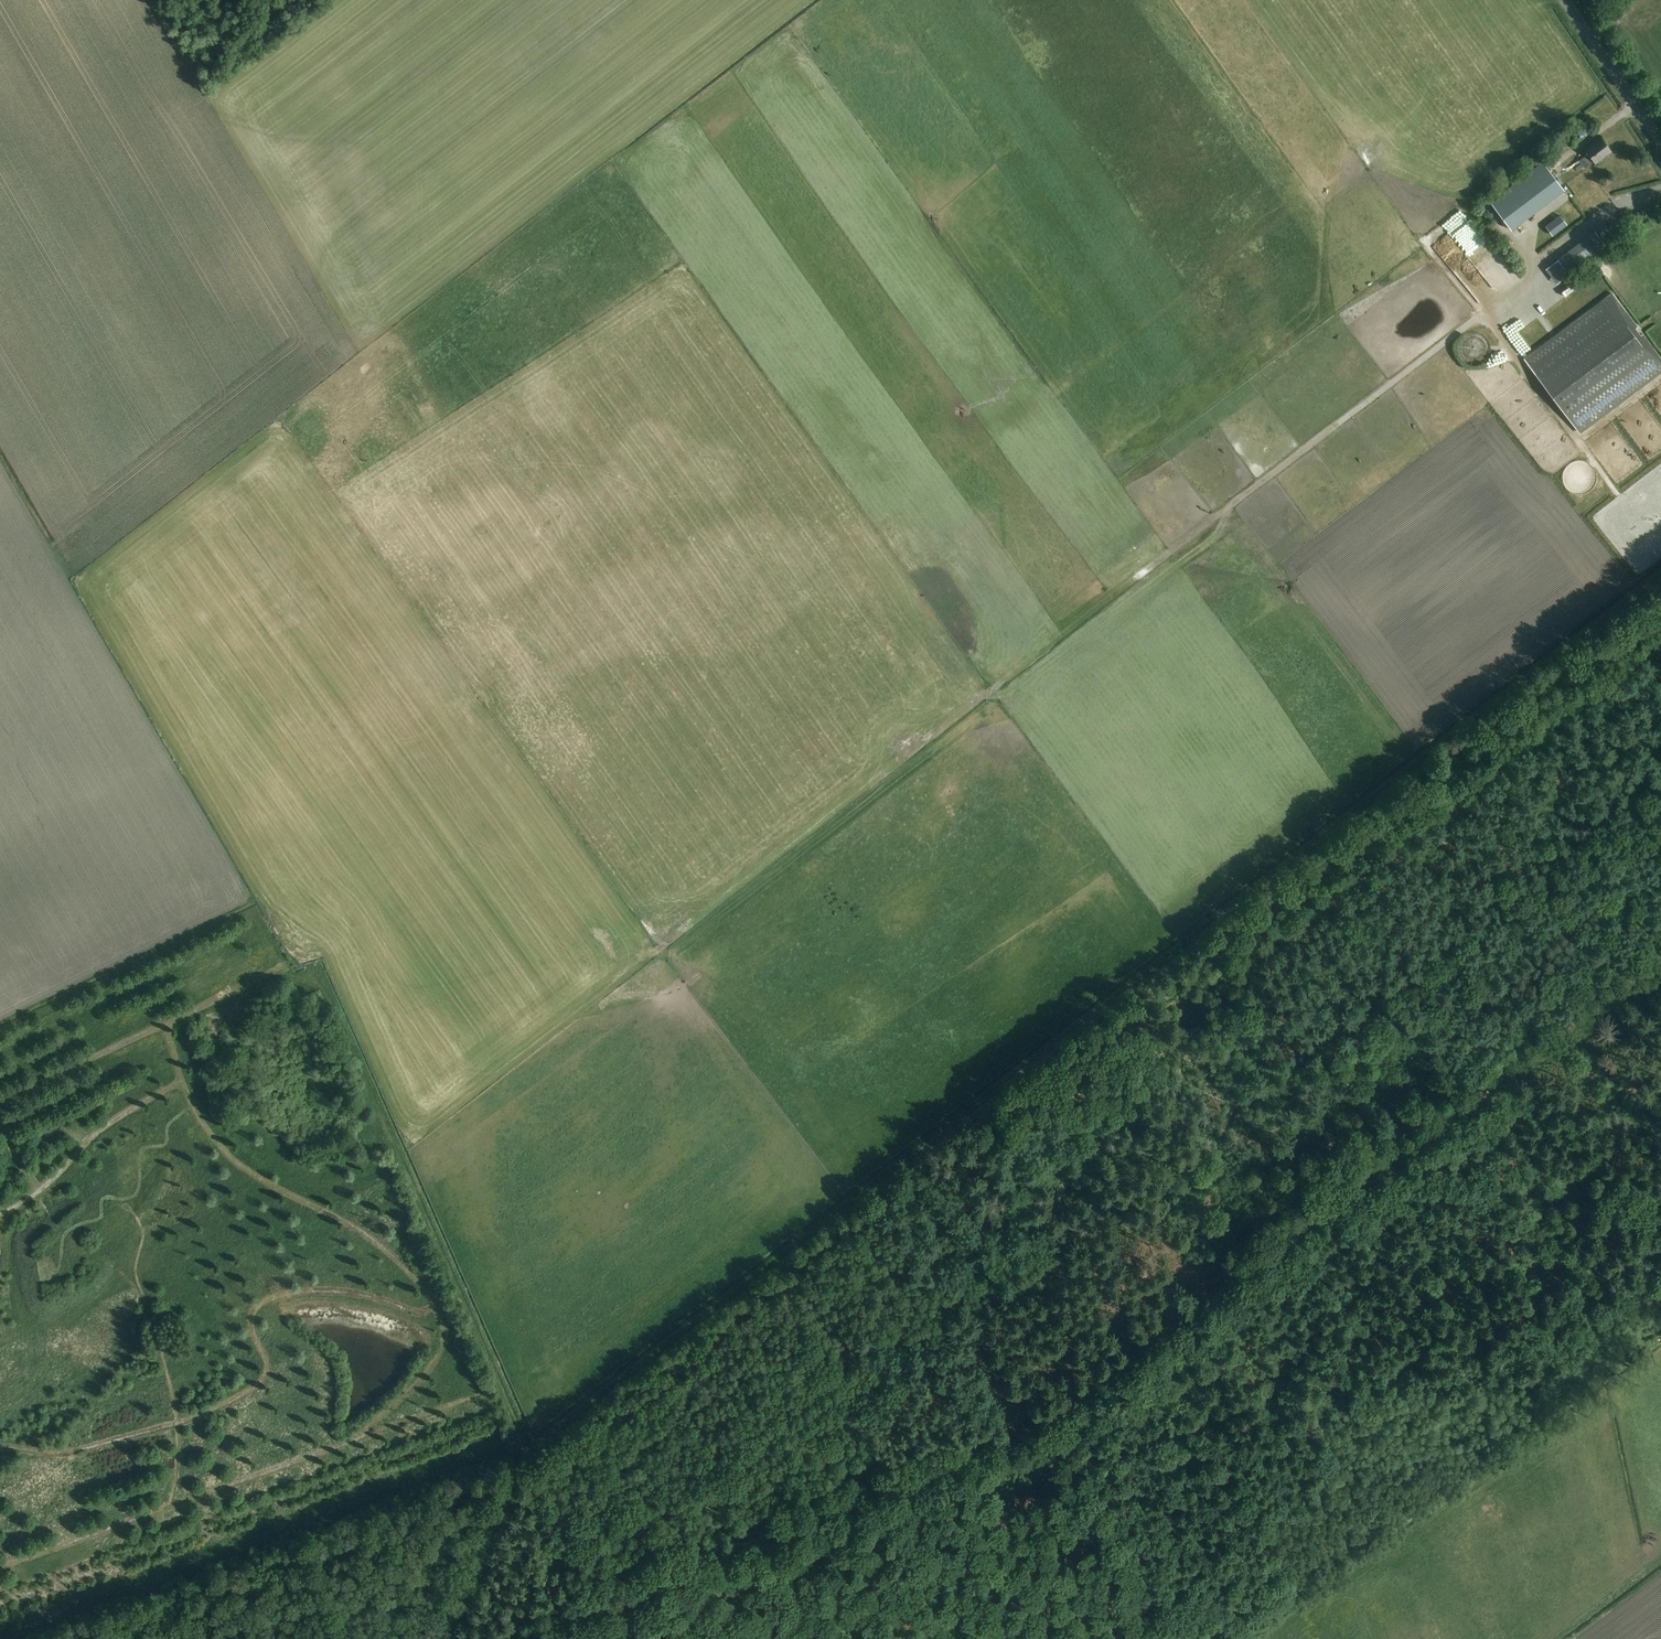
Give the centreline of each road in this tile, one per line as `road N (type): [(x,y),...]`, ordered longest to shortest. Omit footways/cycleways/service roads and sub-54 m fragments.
road 1 (track): [(520,1638),(1040,1425),(1660,962)]
road 2 (track): [(0,1568),(361,1438),(442,1345),(426,1288),(386,1250),(237,1163),(195,1120),(160,1027),(0,1102)]
road 3 (track): [(0,1213),(40,1191),(109,1125),(181,1083)]
road 4 (unclassified): [(1660,141),(1566,0)]

